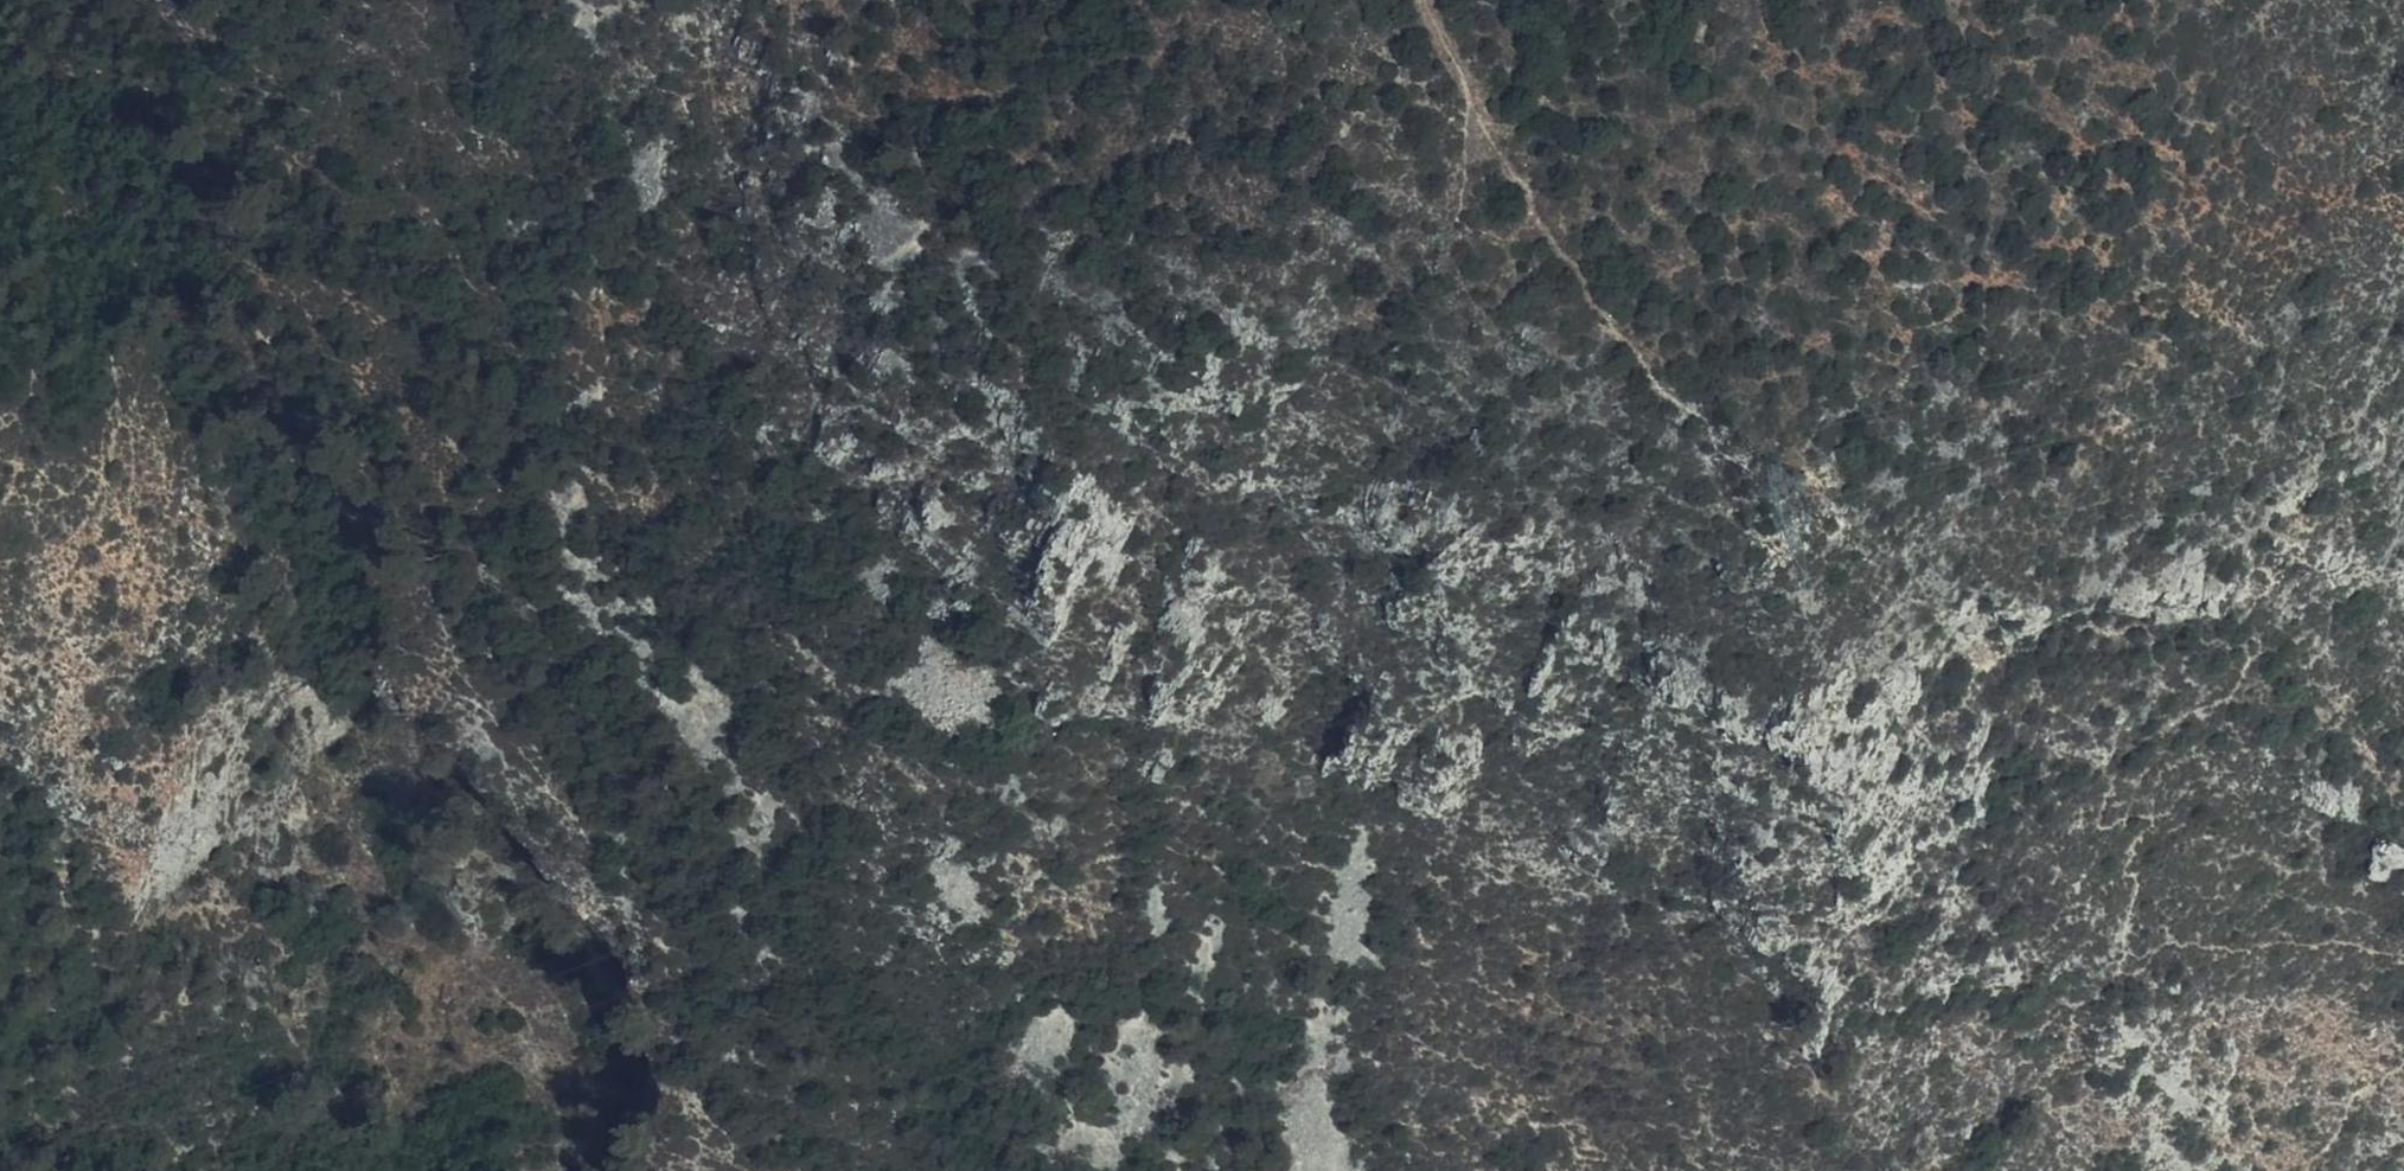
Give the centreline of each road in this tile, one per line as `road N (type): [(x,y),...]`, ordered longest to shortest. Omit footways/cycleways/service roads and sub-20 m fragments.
road 1 (track): [(1433,0),(1594,299),(1706,432),(1777,488)]

